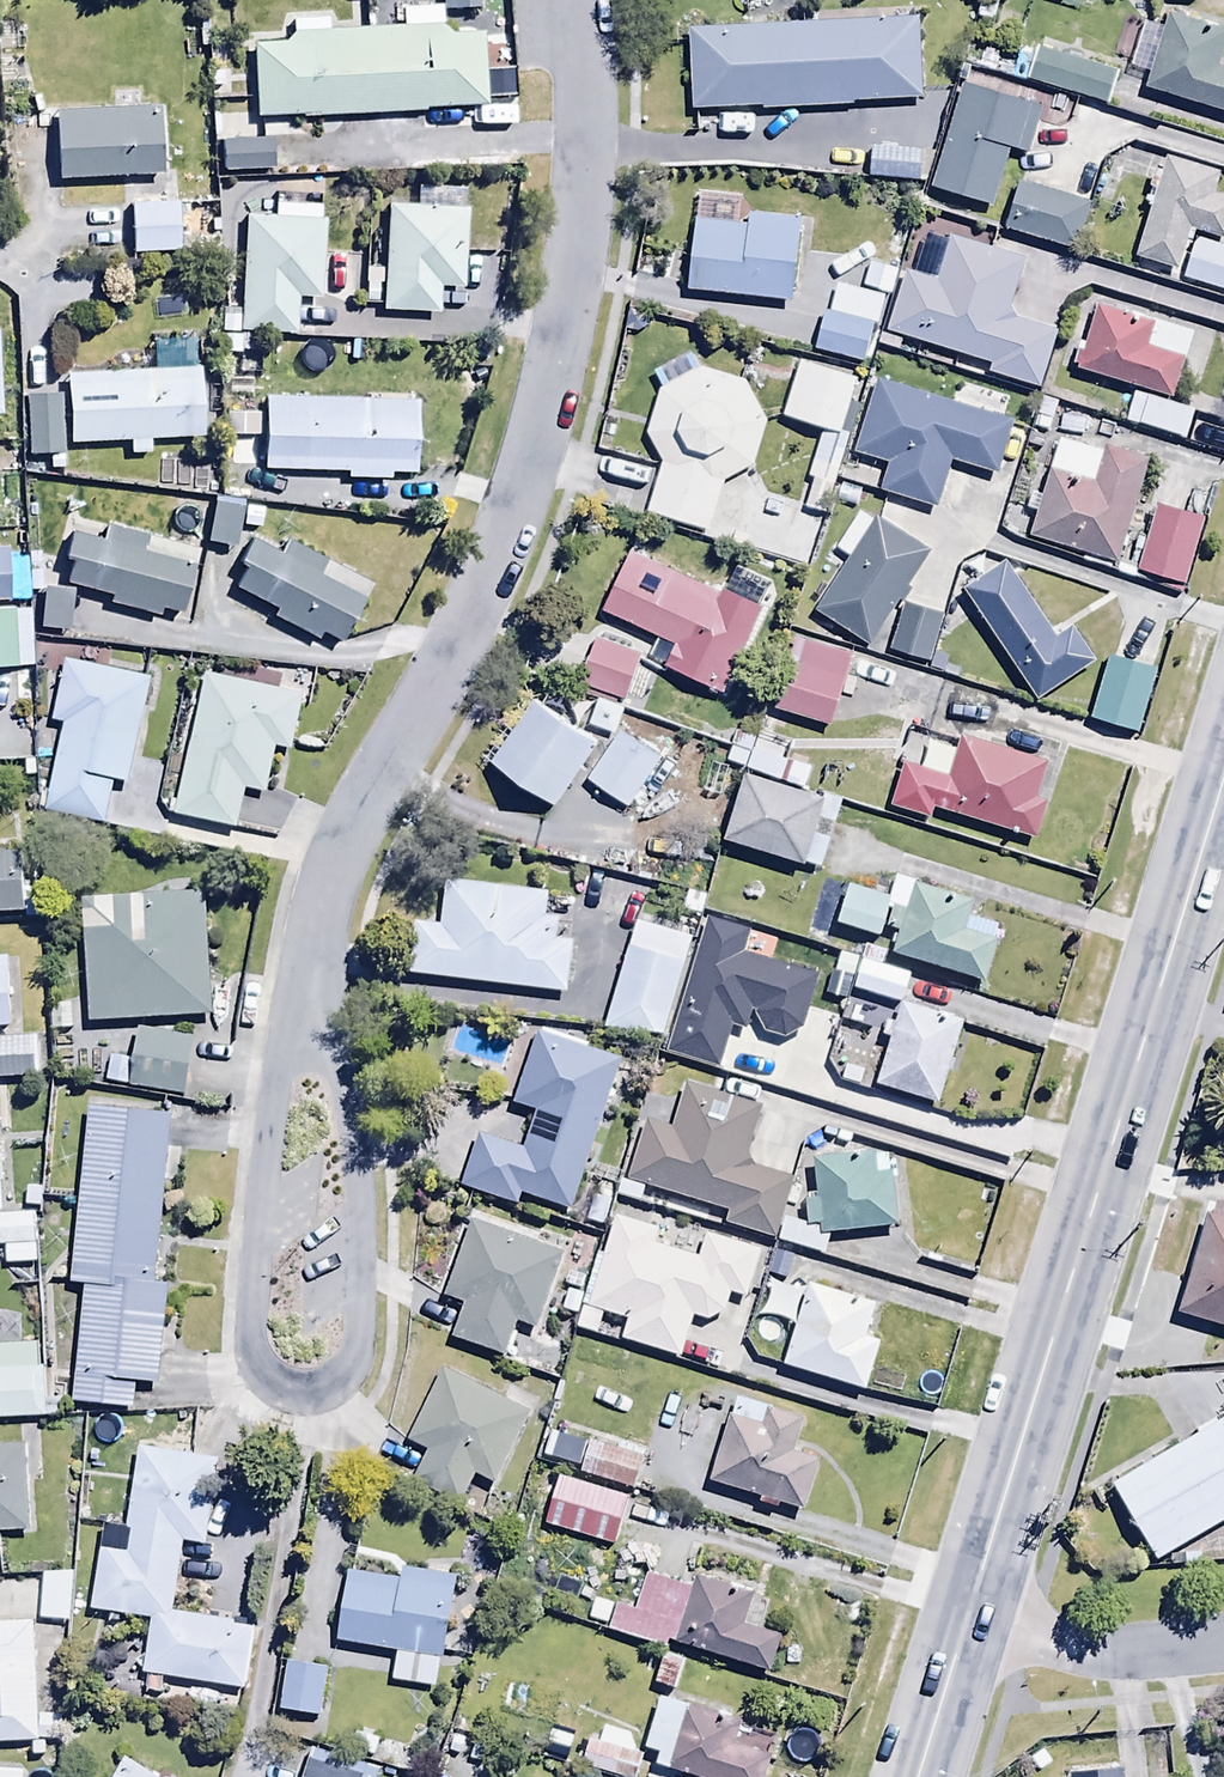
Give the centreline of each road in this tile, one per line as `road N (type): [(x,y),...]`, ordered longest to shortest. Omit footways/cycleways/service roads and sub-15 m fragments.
road 1 (residential): [(309,997),(332,873),(451,658),(528,469),(579,242),(587,112),(581,0)]
road 2 (secondary): [(1223,786),(967,1620)]
road 3 (residential): [(247,1335),(260,1375),(294,1396),(338,1386),(357,1340),(358,1174),(336,1066),(309,997)]
road 4 (residential): [(309,997),(272,1091),(247,1335)]
road 5 (residential): [(967,1620),(1140,1647),(1223,1639)]
road 6 (secondary): [(967,1620),(920,1776)]

